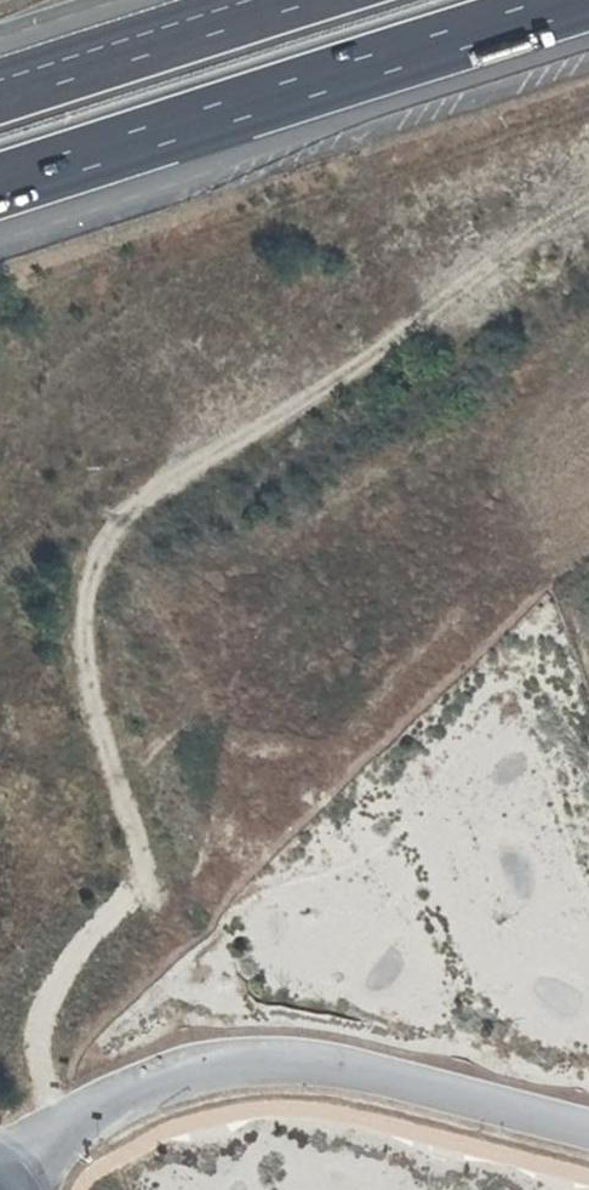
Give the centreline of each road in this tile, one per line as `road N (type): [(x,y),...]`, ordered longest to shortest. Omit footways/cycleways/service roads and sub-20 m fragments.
road 1 (track): [(588,237),(139,505),(103,547),(85,603),(88,676),(145,888),(90,934),(39,1027),(51,1141)]
road 2 (unclassified): [(5,1183),(99,1109),(202,1070),(258,1061),(359,1071),(588,1130)]
road 3 (motorway): [(0,183),(568,0)]
road 4 (motorway): [(281,0),(0,90)]

